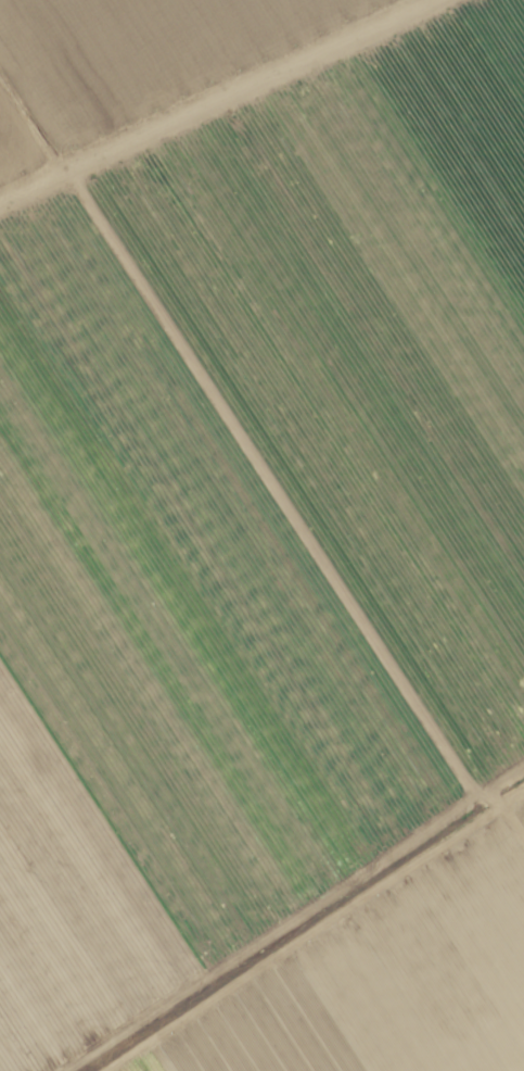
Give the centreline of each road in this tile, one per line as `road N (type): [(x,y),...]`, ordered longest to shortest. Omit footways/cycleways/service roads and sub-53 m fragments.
road 1 (track): [(0,185),(419,0)]

